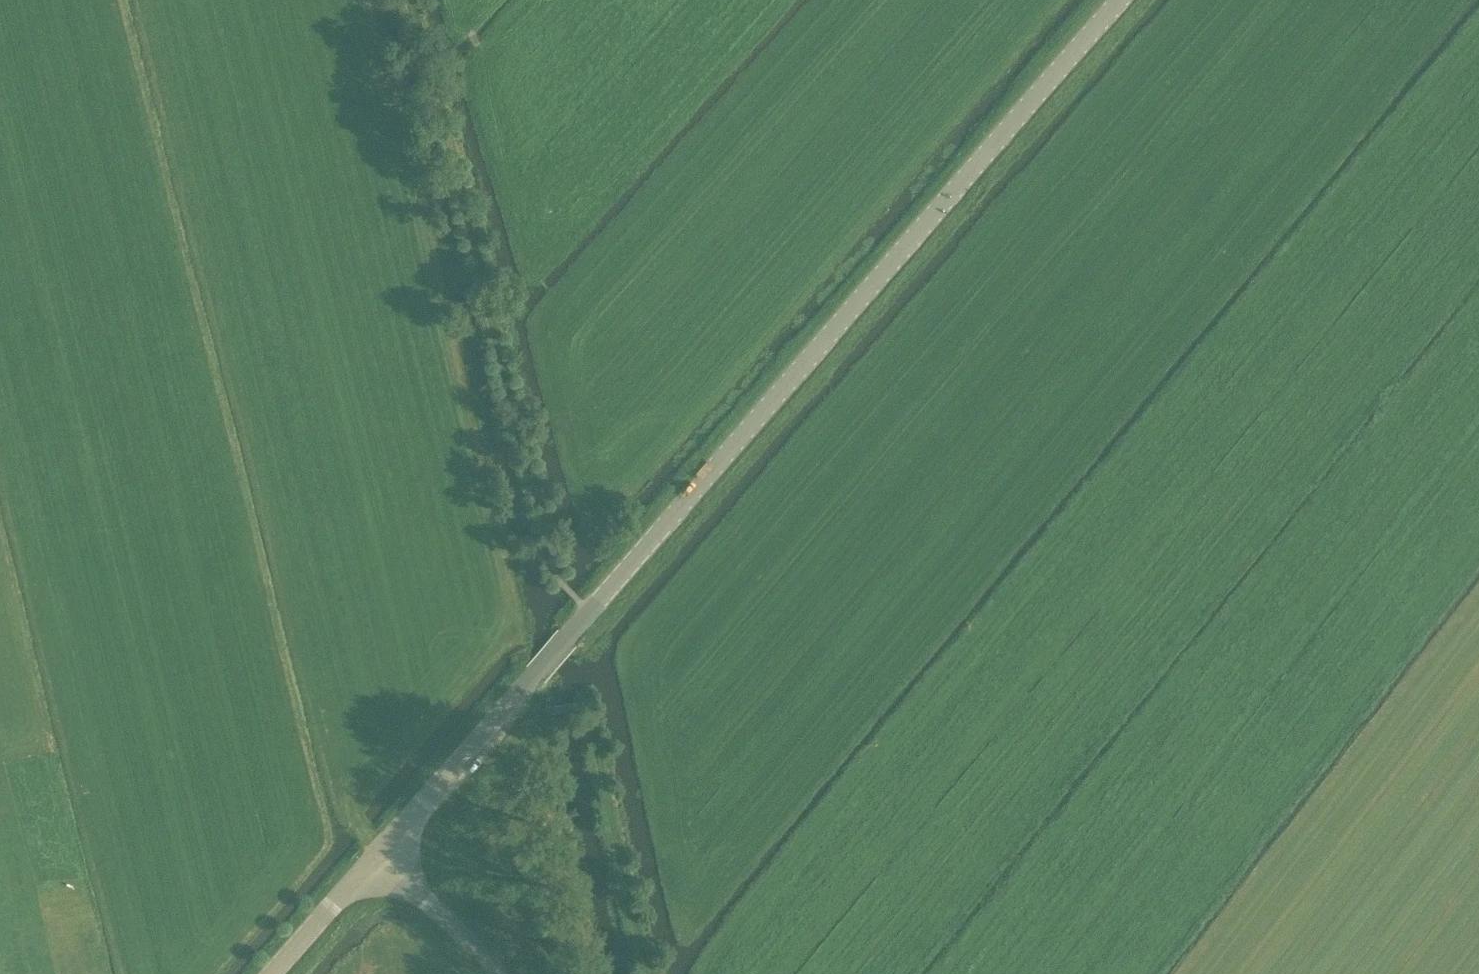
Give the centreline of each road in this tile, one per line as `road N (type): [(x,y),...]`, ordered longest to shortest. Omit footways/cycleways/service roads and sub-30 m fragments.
road 1 (unclassified): [(376,856),(1121,0)]
road 2 (unclassified): [(498,973),(376,856)]
road 3 (unclassified): [(273,973),(376,856)]

